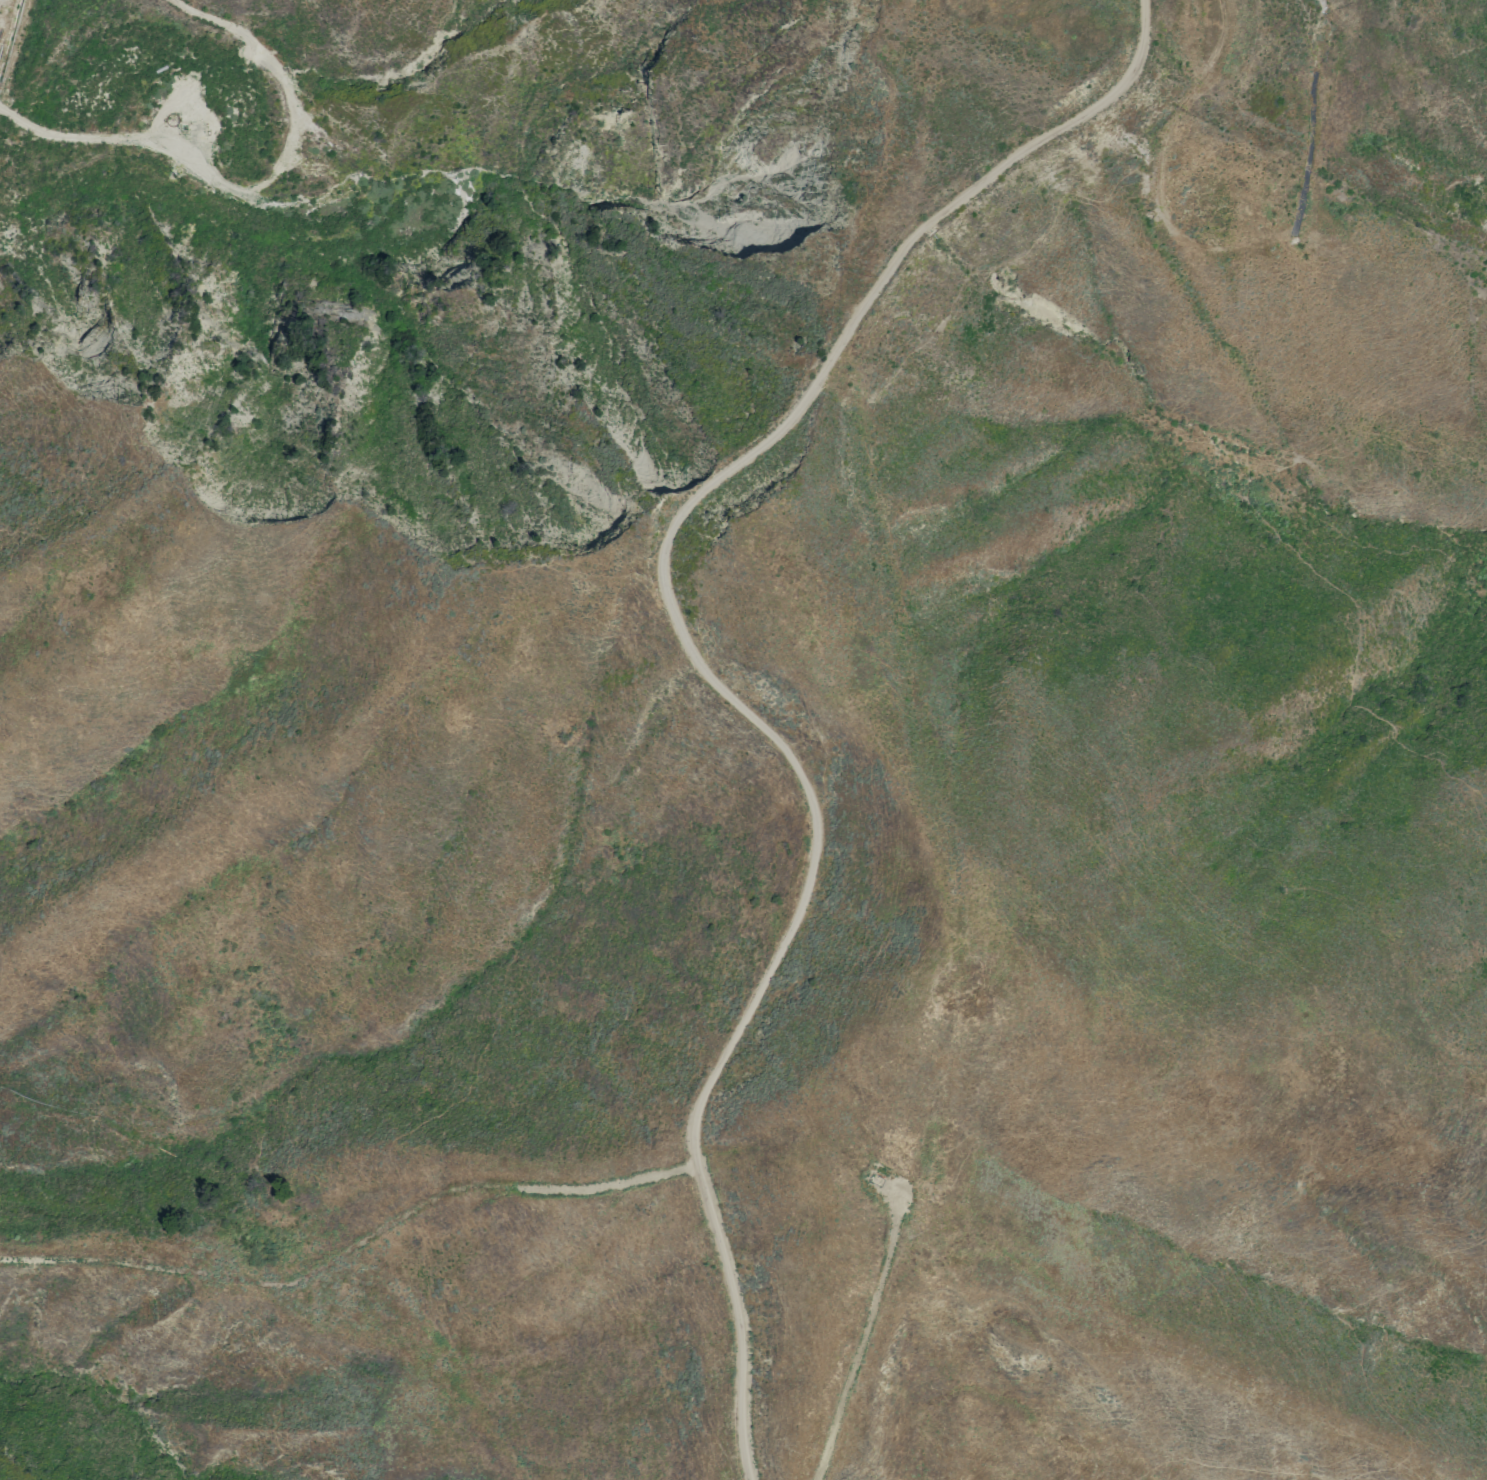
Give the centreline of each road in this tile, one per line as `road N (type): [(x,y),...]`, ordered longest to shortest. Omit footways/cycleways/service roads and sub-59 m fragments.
road 1 (residential): [(179,0),(271,57),(302,117),(345,161),(354,181),(343,214),(238,191),(185,143),(161,134),(67,134),(0,108)]

